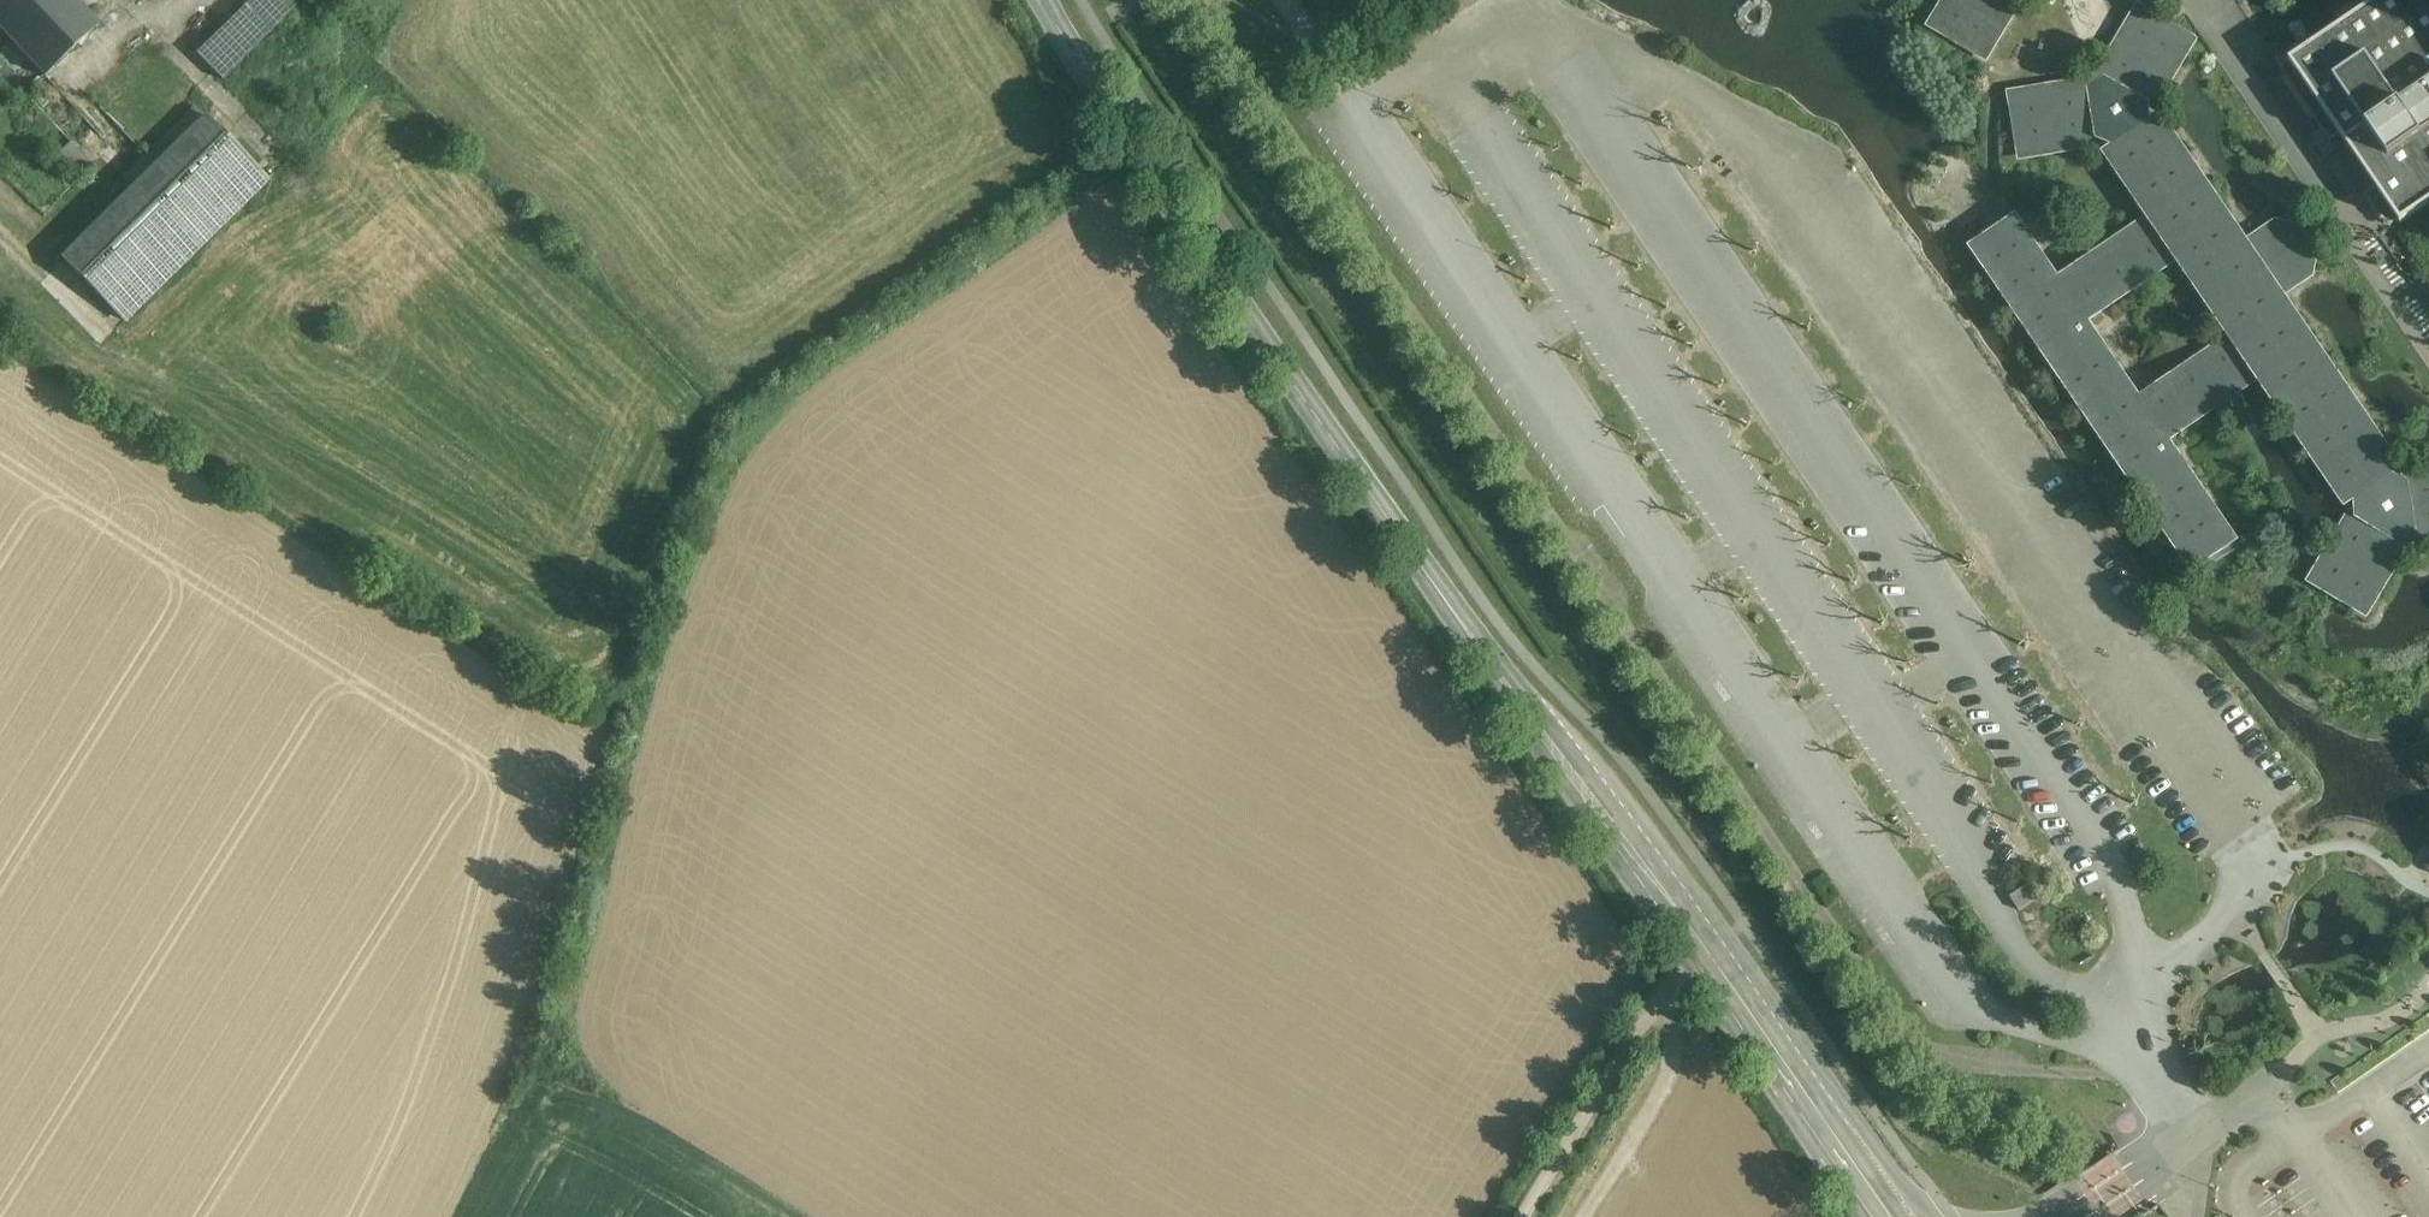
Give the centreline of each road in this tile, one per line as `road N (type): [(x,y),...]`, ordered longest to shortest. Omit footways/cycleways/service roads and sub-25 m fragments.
road 1 (secondary): [(1898,1216),(1704,942),(1359,481),(1048,0)]
road 2 (track): [(1704,942),(1644,1015),(1522,1216)]

